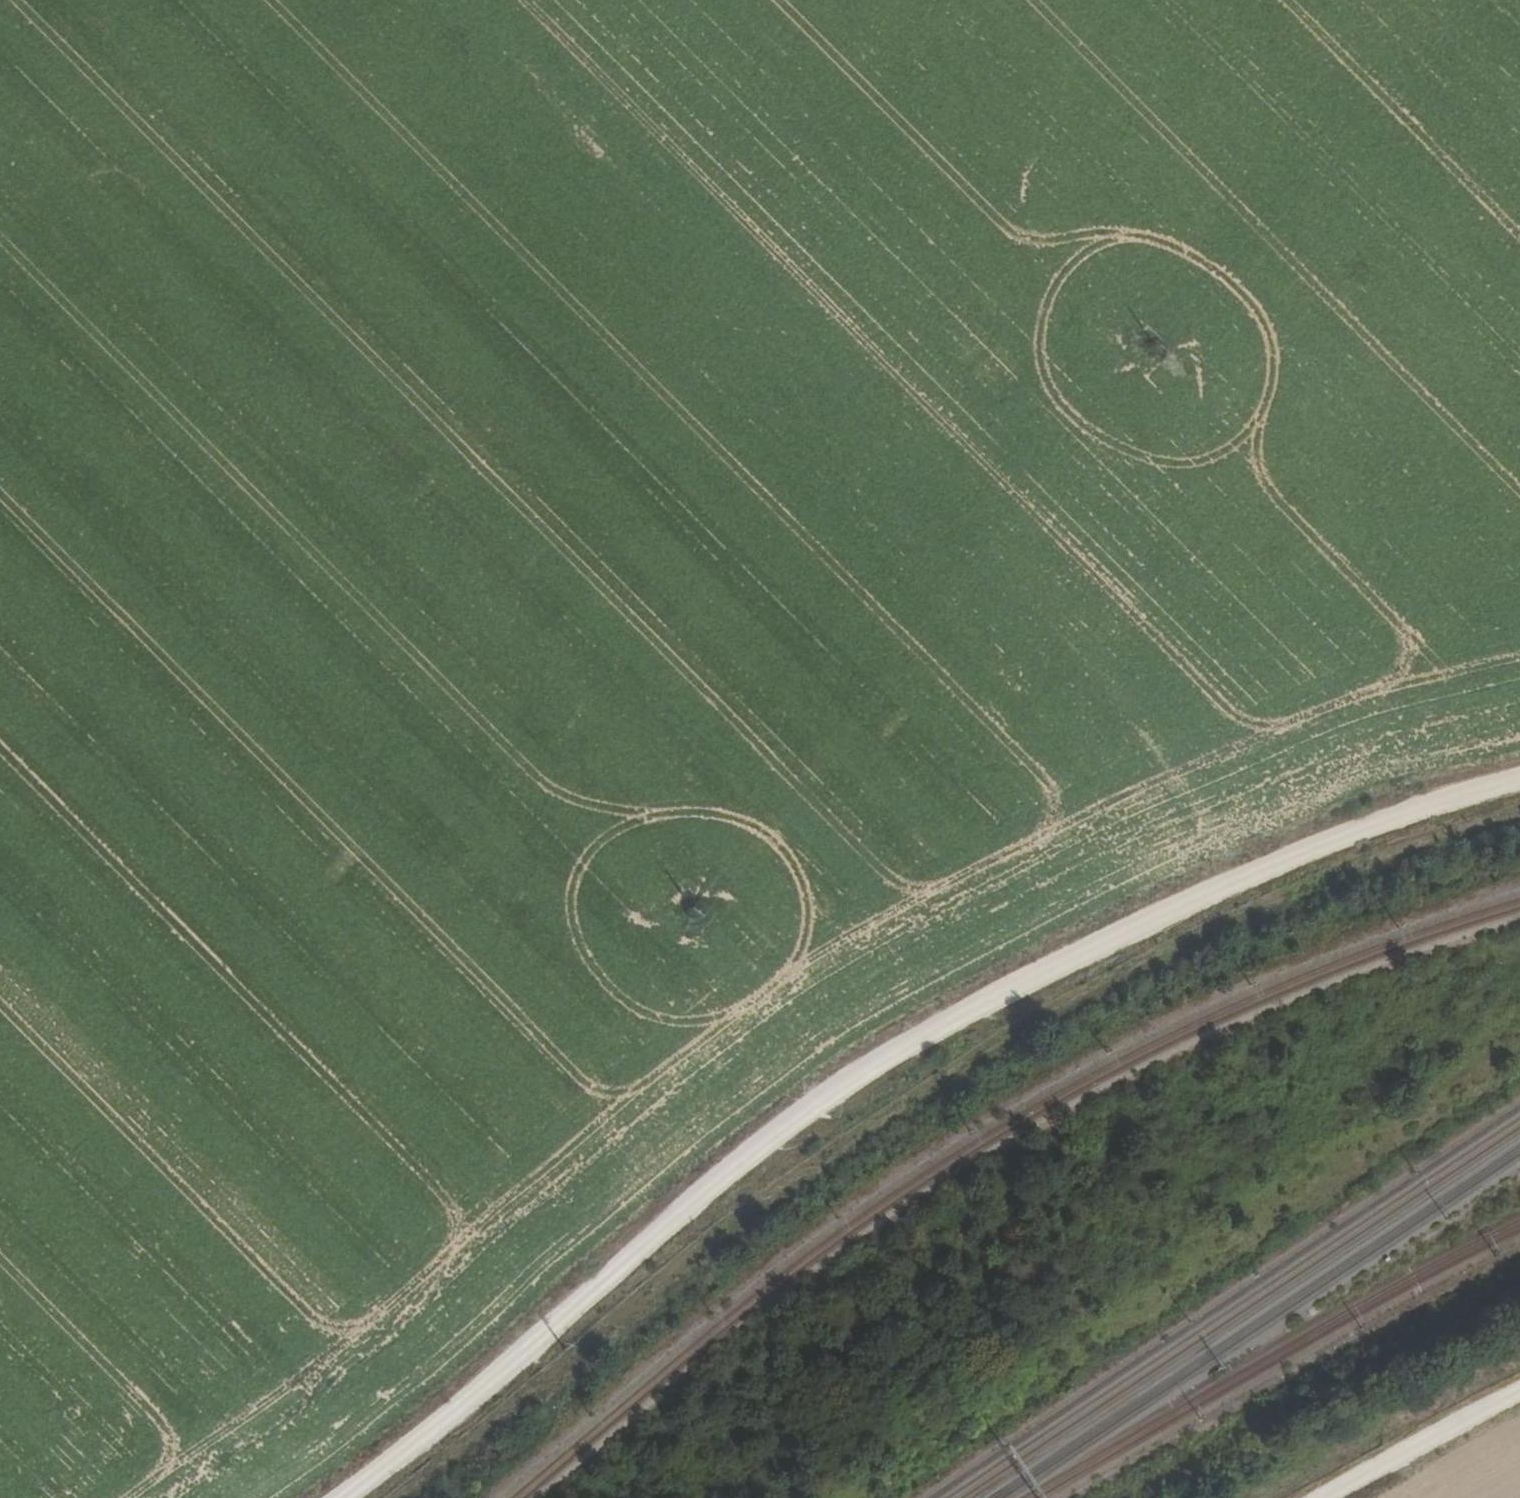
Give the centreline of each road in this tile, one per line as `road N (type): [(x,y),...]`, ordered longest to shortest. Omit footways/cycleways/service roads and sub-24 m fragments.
road 1 (track): [(1519,780),(1416,808),(1248,876),(948,1019),(847,1080),(343,1497)]
road 2 (track): [(1322,1497),(1519,1391)]

